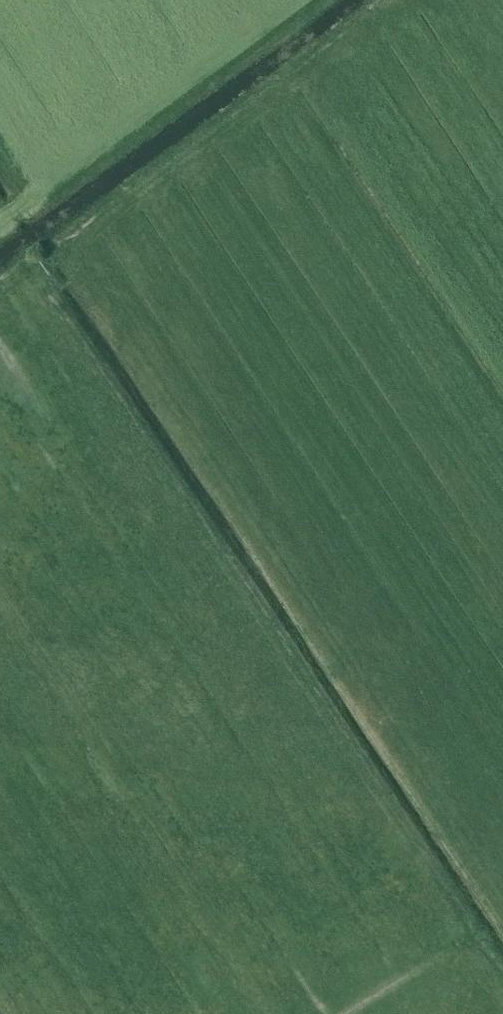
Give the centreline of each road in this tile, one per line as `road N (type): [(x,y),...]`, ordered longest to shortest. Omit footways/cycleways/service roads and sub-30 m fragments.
road 1 (track): [(300,0),(0,224)]

